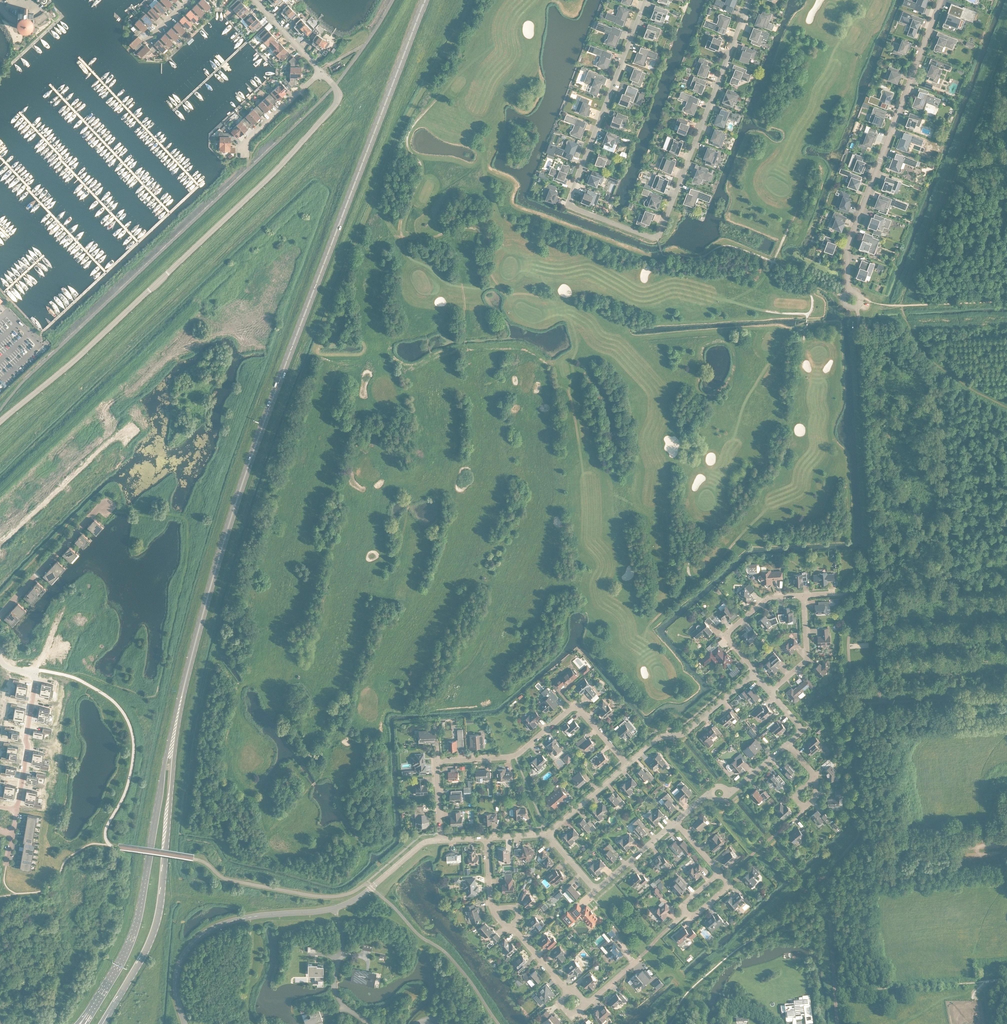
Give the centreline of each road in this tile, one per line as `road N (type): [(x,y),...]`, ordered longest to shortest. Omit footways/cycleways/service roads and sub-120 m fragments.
road 1 (primary): [(179,725),(243,491),(429,0)]
road 2 (tertiary): [(0,427),(163,283),(338,107)]
road 3 (residential): [(712,110),(662,238),(572,207),(649,0)]
road 4 (residential): [(186,1023),(181,969),(201,941),(249,921),(351,908),(428,845),(443,842)]
road 5 (residential): [(443,842),(440,763),(518,758),(577,706),(629,768)]
road 6 (primary): [(107,1023),(158,934),(179,725)]
road 7 (residential): [(852,292),(850,252),(944,0)]
road 8 (primary): [(179,725),(141,924),(92,1016)]
road 9 (unknown): [(0,495),(184,324),(185,311),(159,287)]
road 10 (unknown): [(0,551),(132,421),(120,384)]
road 11 (residential): [(550,836),(598,891),(677,826)]
road 12 (residential): [(629,768),(663,739),(685,737),(758,675)]
road 13 (residential): [(109,510),(0,620)]
road 14 (residential): [(758,675),(727,637),(771,599),(807,597)]
road 15 (residential): [(20,812),(37,677)]

